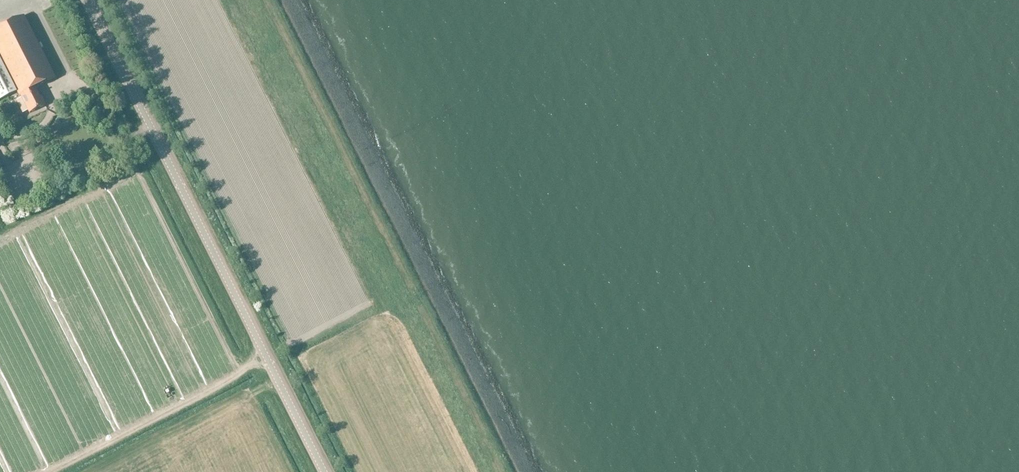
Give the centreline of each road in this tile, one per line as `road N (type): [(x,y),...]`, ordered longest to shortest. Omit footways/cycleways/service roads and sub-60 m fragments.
road 1 (tertiary): [(323,471),(86,0)]

